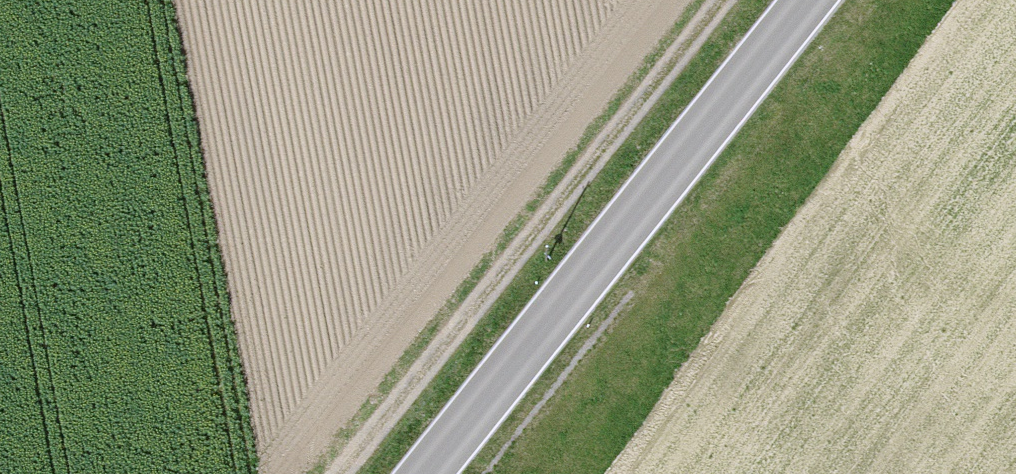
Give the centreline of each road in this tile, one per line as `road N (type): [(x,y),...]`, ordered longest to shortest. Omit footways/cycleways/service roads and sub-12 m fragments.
road 1 (tertiary): [(813,0),(434,473)]
road 2 (track): [(316,473),(692,0)]

